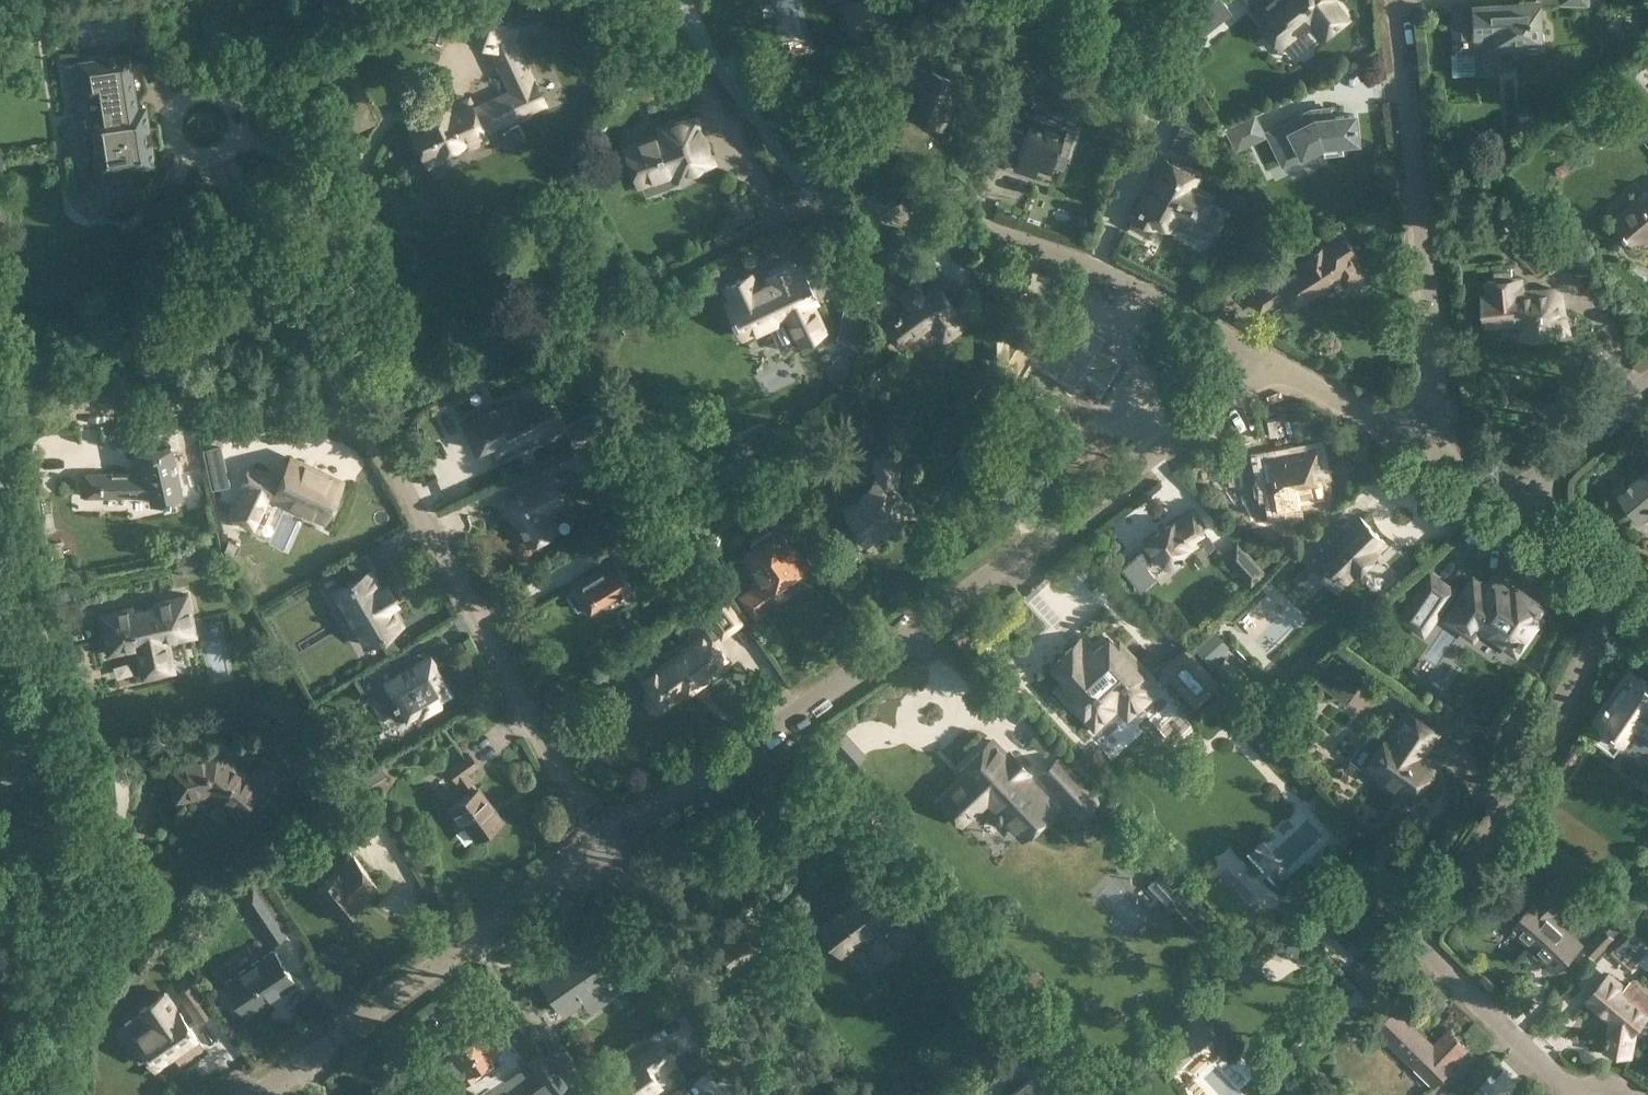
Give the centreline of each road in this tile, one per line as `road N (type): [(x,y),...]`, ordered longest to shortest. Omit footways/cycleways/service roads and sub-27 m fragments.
road 1 (residential): [(606,841),(394,466),(361,433),(332,426),(0,422)]
road 2 (residential): [(606,841),(1274,362)]
road 3 (residential): [(1560,1086),(1420,939),(1559,726),(1620,576)]
road 4 (residential): [(1274,362),(1111,276),(970,226),(853,203),(799,204),(762,222)]
road 5 (track): [(36,1094),(56,814),(30,682),(0,601)]
road 6 (residential): [(1416,440),(1435,367),(1398,0)]
road 7 (residential): [(247,1094),(606,841)]
road 8 (residential): [(760,1094),(606,841)]
road 9 (residential): [(1517,505),(1647,385)]
road 10 (residential): [(1416,440),(1274,362)]
road 11 (residential): [(1620,576),(1517,505)]
road 12 (residential): [(1517,505),(1416,440)]

